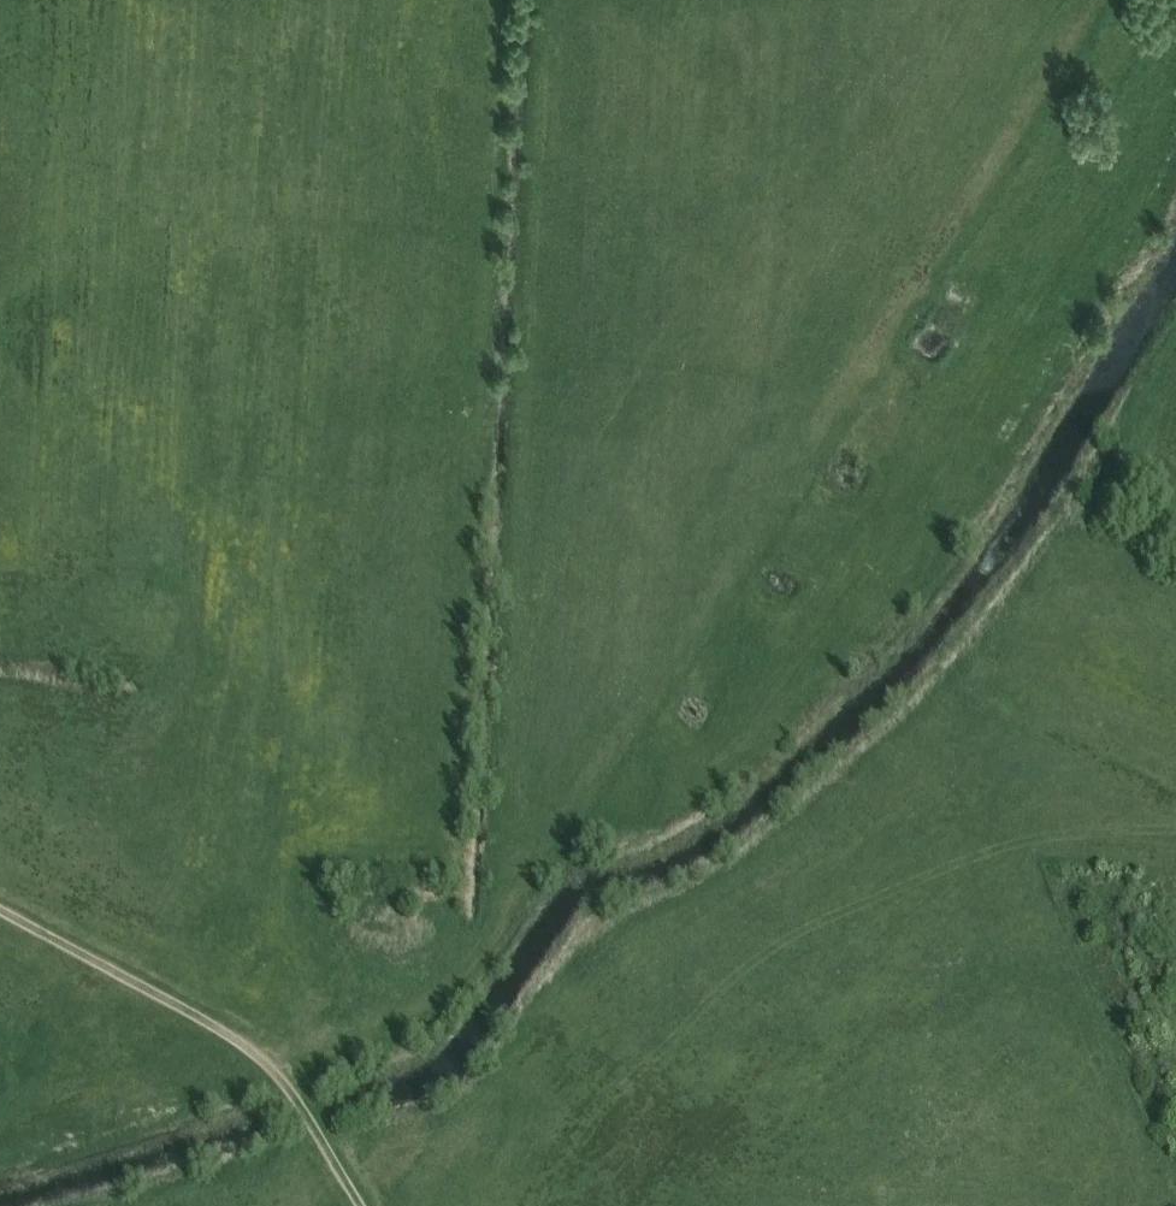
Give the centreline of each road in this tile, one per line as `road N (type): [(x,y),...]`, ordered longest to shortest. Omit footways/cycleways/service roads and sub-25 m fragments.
road 1 (track): [(0,912),(255,1052),(282,1078),(359,1205)]

